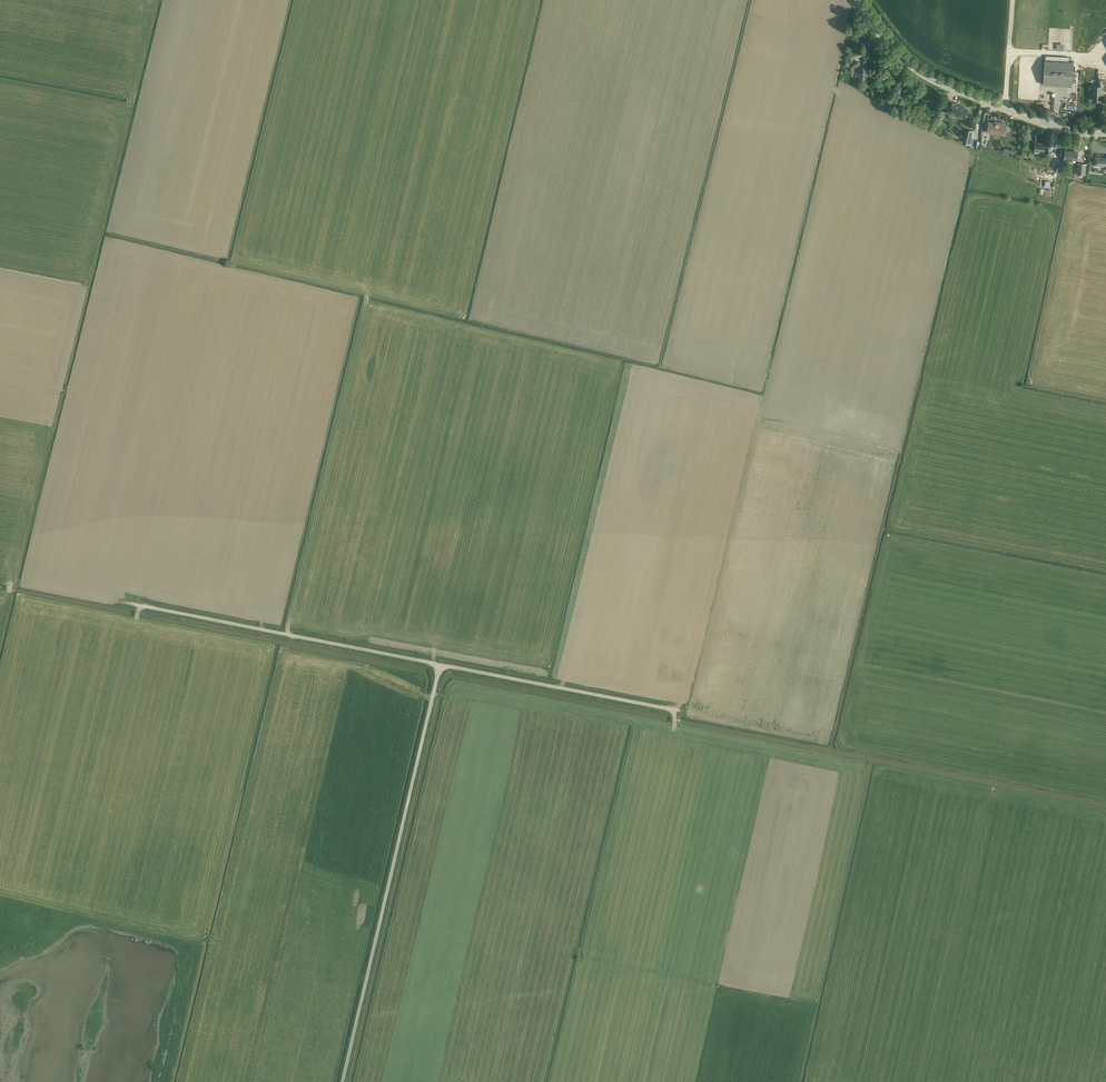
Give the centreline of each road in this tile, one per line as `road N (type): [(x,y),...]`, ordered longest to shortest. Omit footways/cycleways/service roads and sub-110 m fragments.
road 1 (unclassified): [(344,1081),(439,666)]
road 2 (unclassified): [(439,666),(131,605)]
road 3 (tertiary): [(1105,132),(1057,127),(933,80),(901,58),(852,0)]
road 4 (unclassified): [(678,713),(439,666)]

